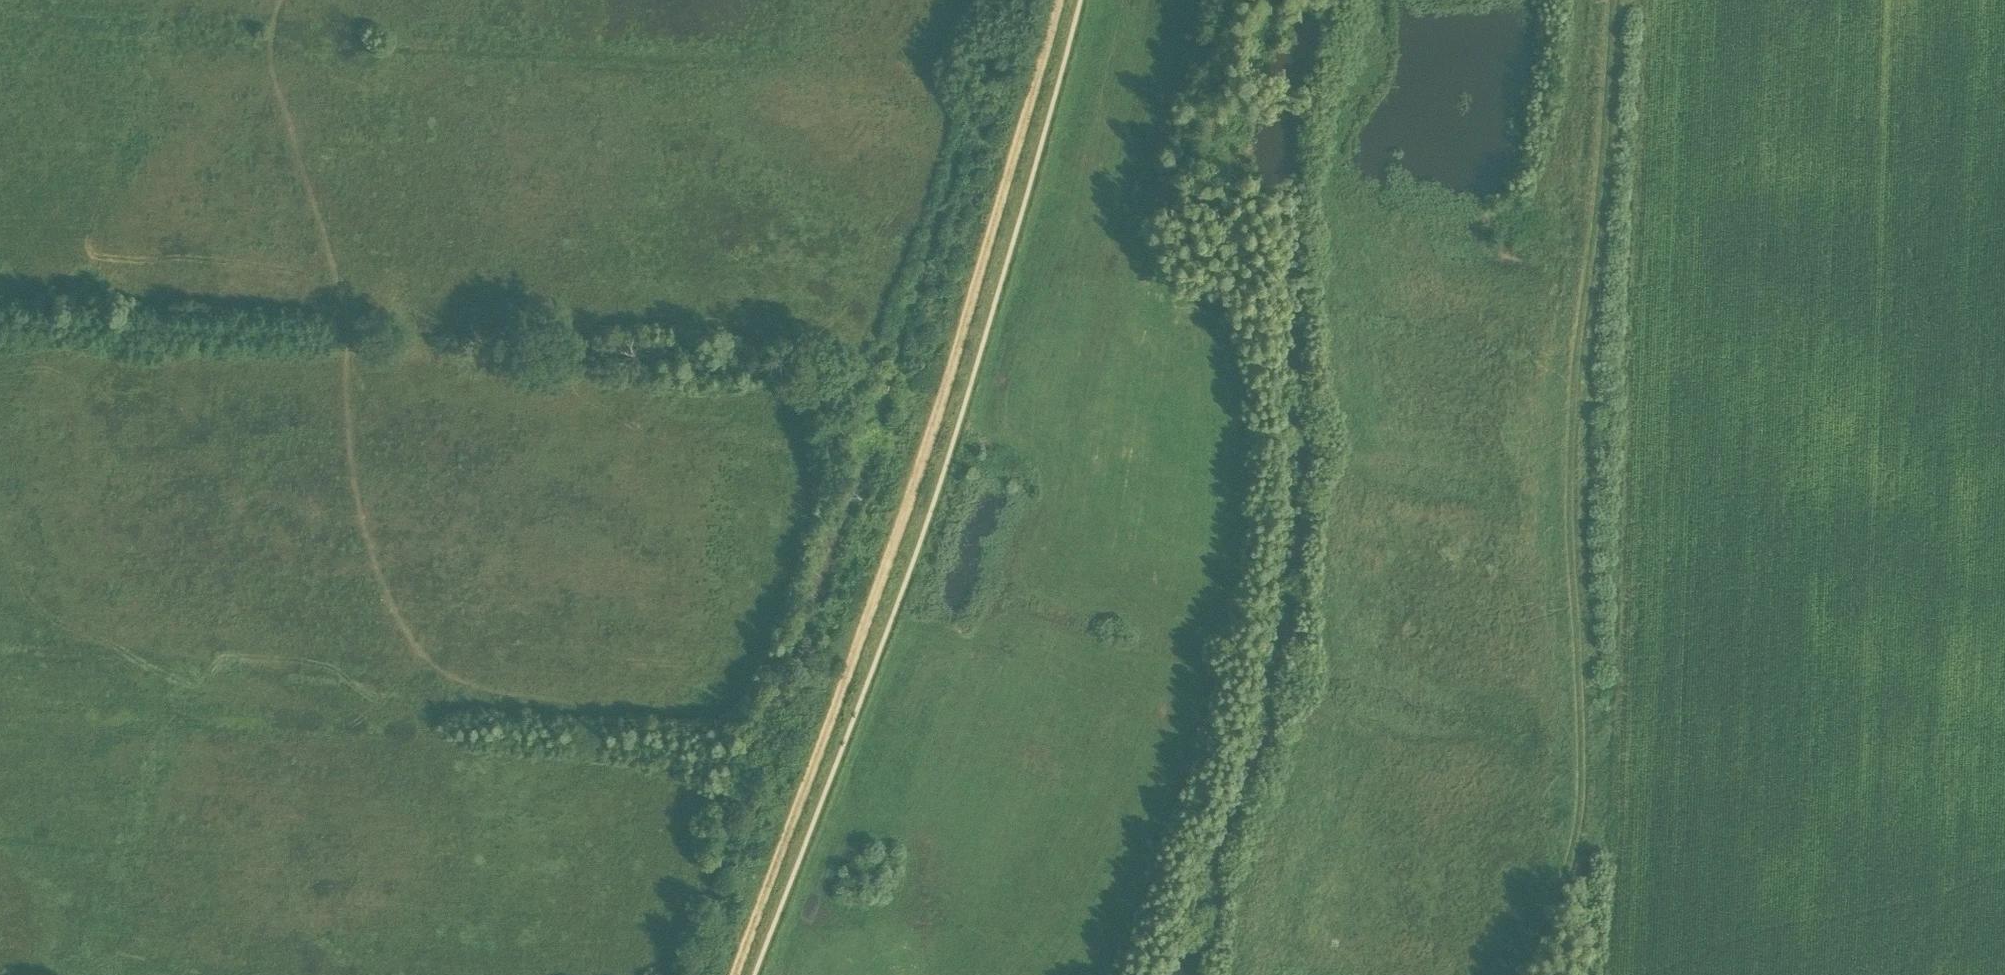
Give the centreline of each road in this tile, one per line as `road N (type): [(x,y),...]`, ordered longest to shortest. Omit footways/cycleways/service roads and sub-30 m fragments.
road 1 (track): [(733,974),(944,393),(1048,0)]

